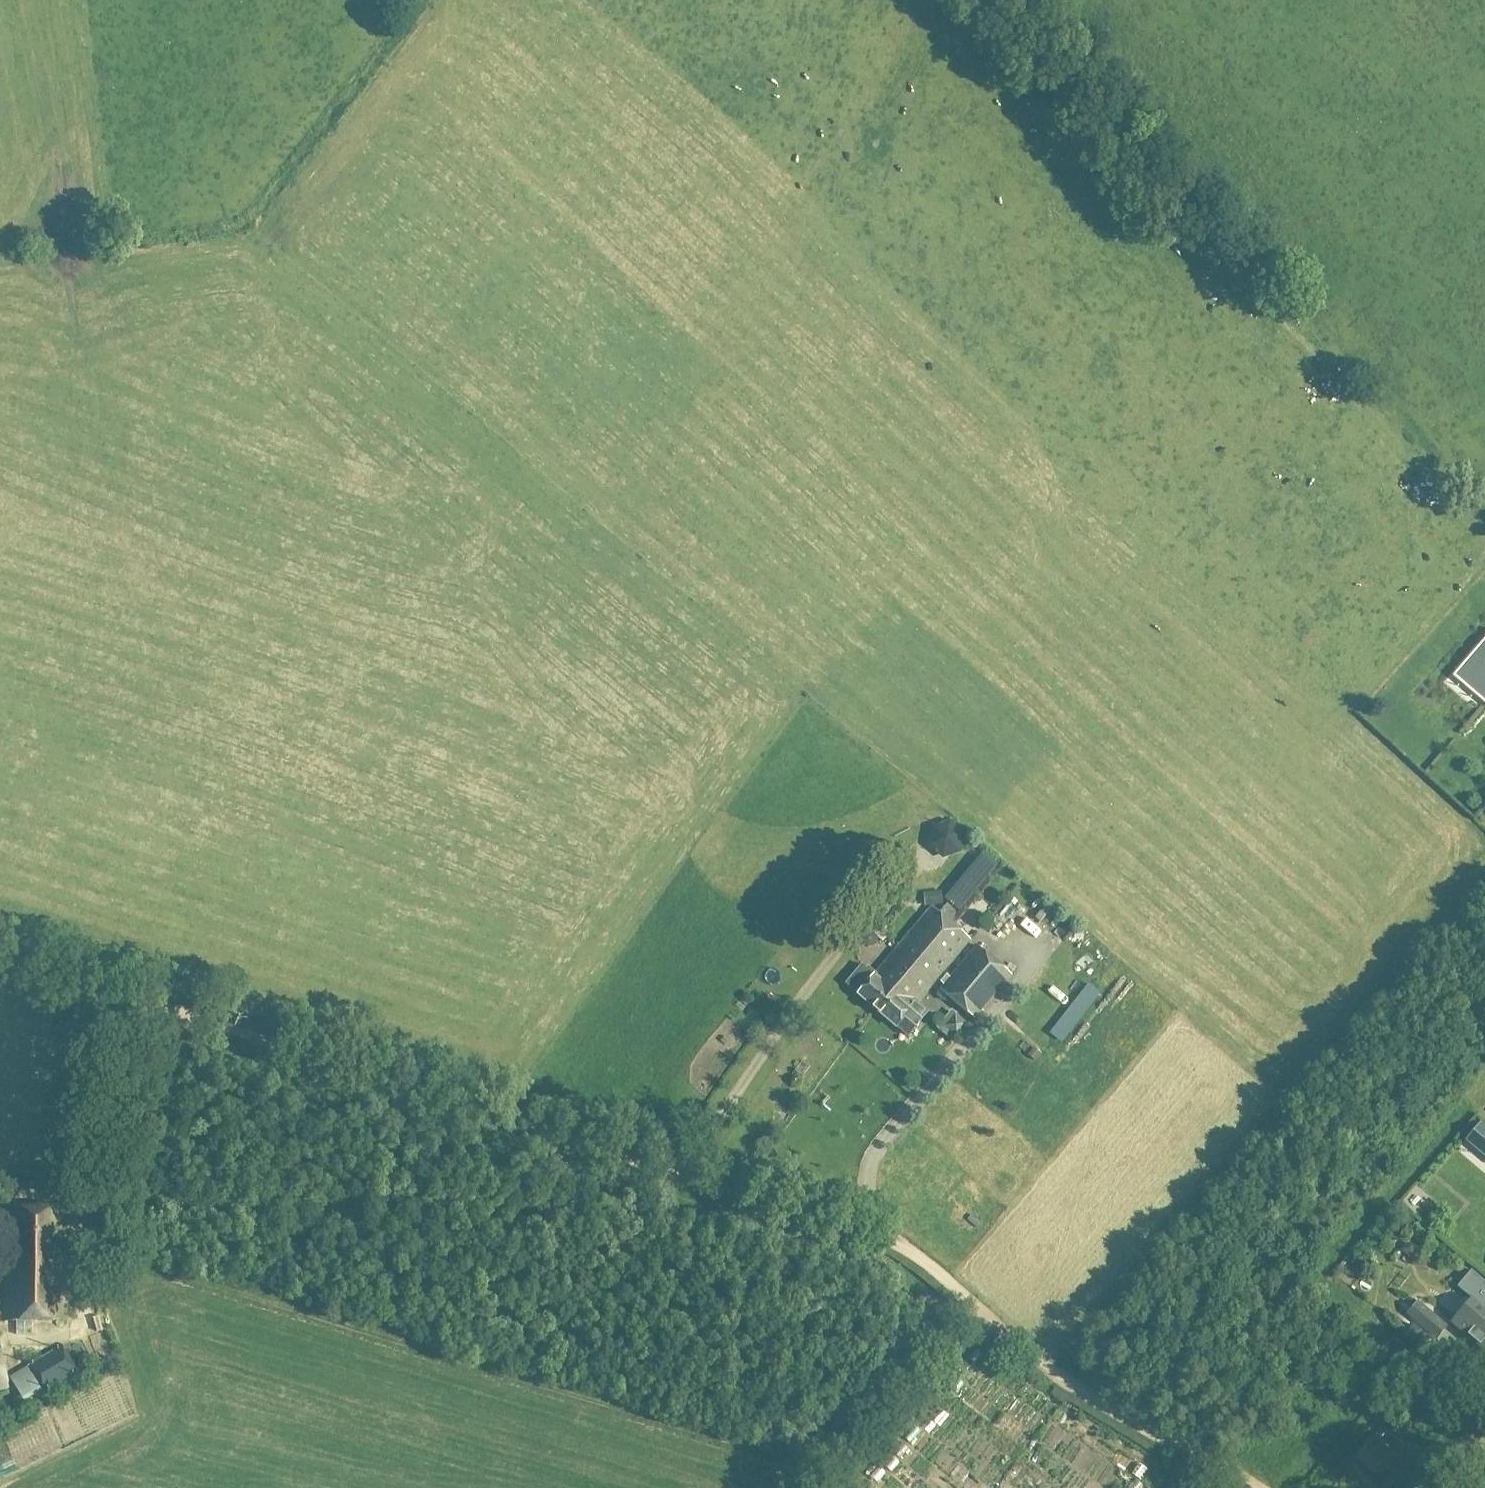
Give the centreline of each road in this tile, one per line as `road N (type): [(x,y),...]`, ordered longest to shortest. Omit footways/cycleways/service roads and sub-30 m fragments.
road 1 (track): [(987,1313),(893,1238),(617,1159),(148,1000)]
road 2 (track): [(1253,1487),(1075,1387),(987,1313)]
road 3 (track): [(87,1252),(98,1148),(148,1000)]

